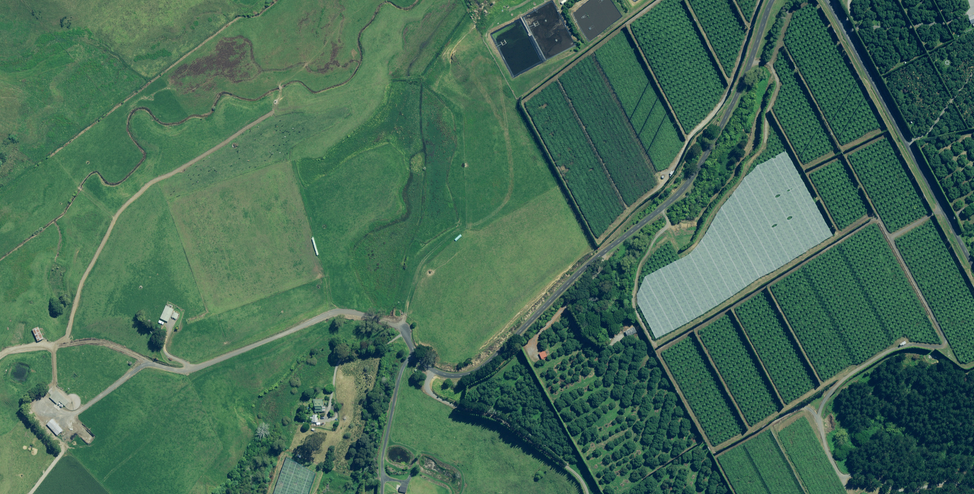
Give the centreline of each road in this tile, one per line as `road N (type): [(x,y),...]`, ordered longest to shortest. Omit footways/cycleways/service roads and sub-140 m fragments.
road 1 (residential): [(773,0),(685,181),(491,360),(462,376),(437,372),(418,357),(406,330)]
road 2 (residential): [(973,269),(826,0)]

